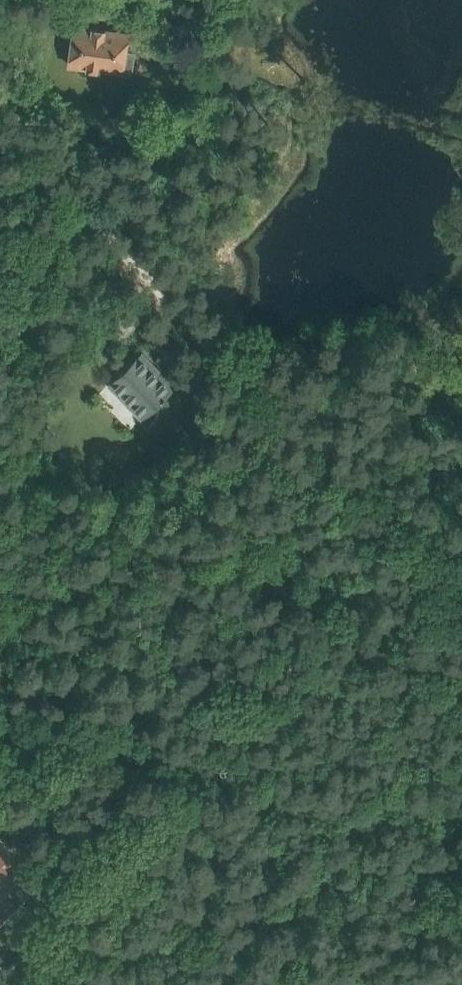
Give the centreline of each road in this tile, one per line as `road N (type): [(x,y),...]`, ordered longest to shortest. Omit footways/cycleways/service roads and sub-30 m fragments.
road 1 (track): [(23,155),(267,395),(461,549)]

